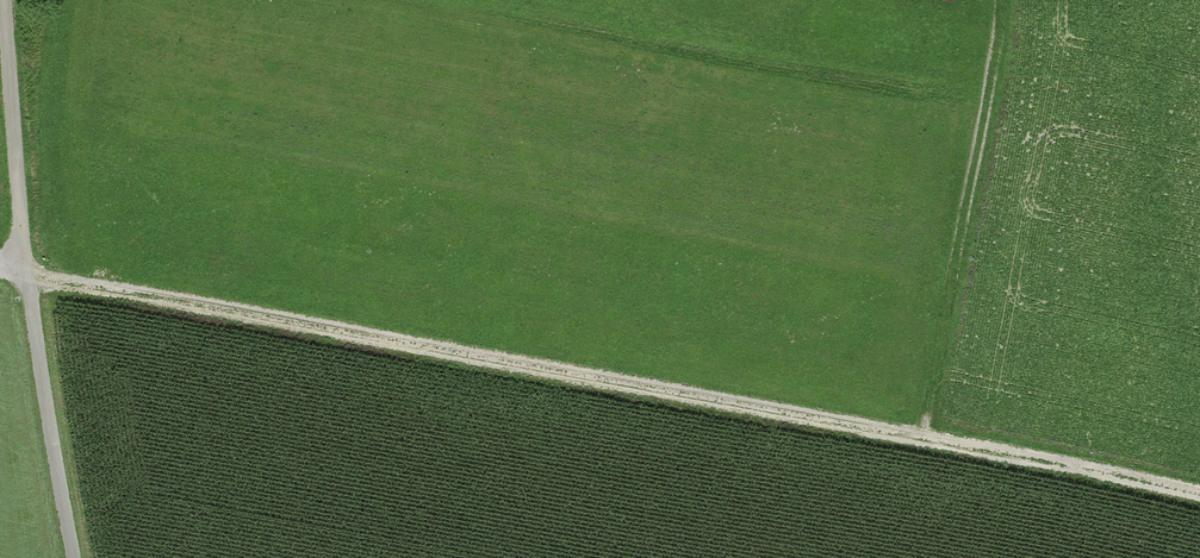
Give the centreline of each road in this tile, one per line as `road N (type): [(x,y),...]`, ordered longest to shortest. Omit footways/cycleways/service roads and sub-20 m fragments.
road 1 (track): [(923,439),(0,268)]
road 2 (track): [(9,0),(21,273),(76,557)]
road 3 (track): [(998,0),(1000,26),(923,439)]
road 4 (track): [(923,439),(1199,494)]

